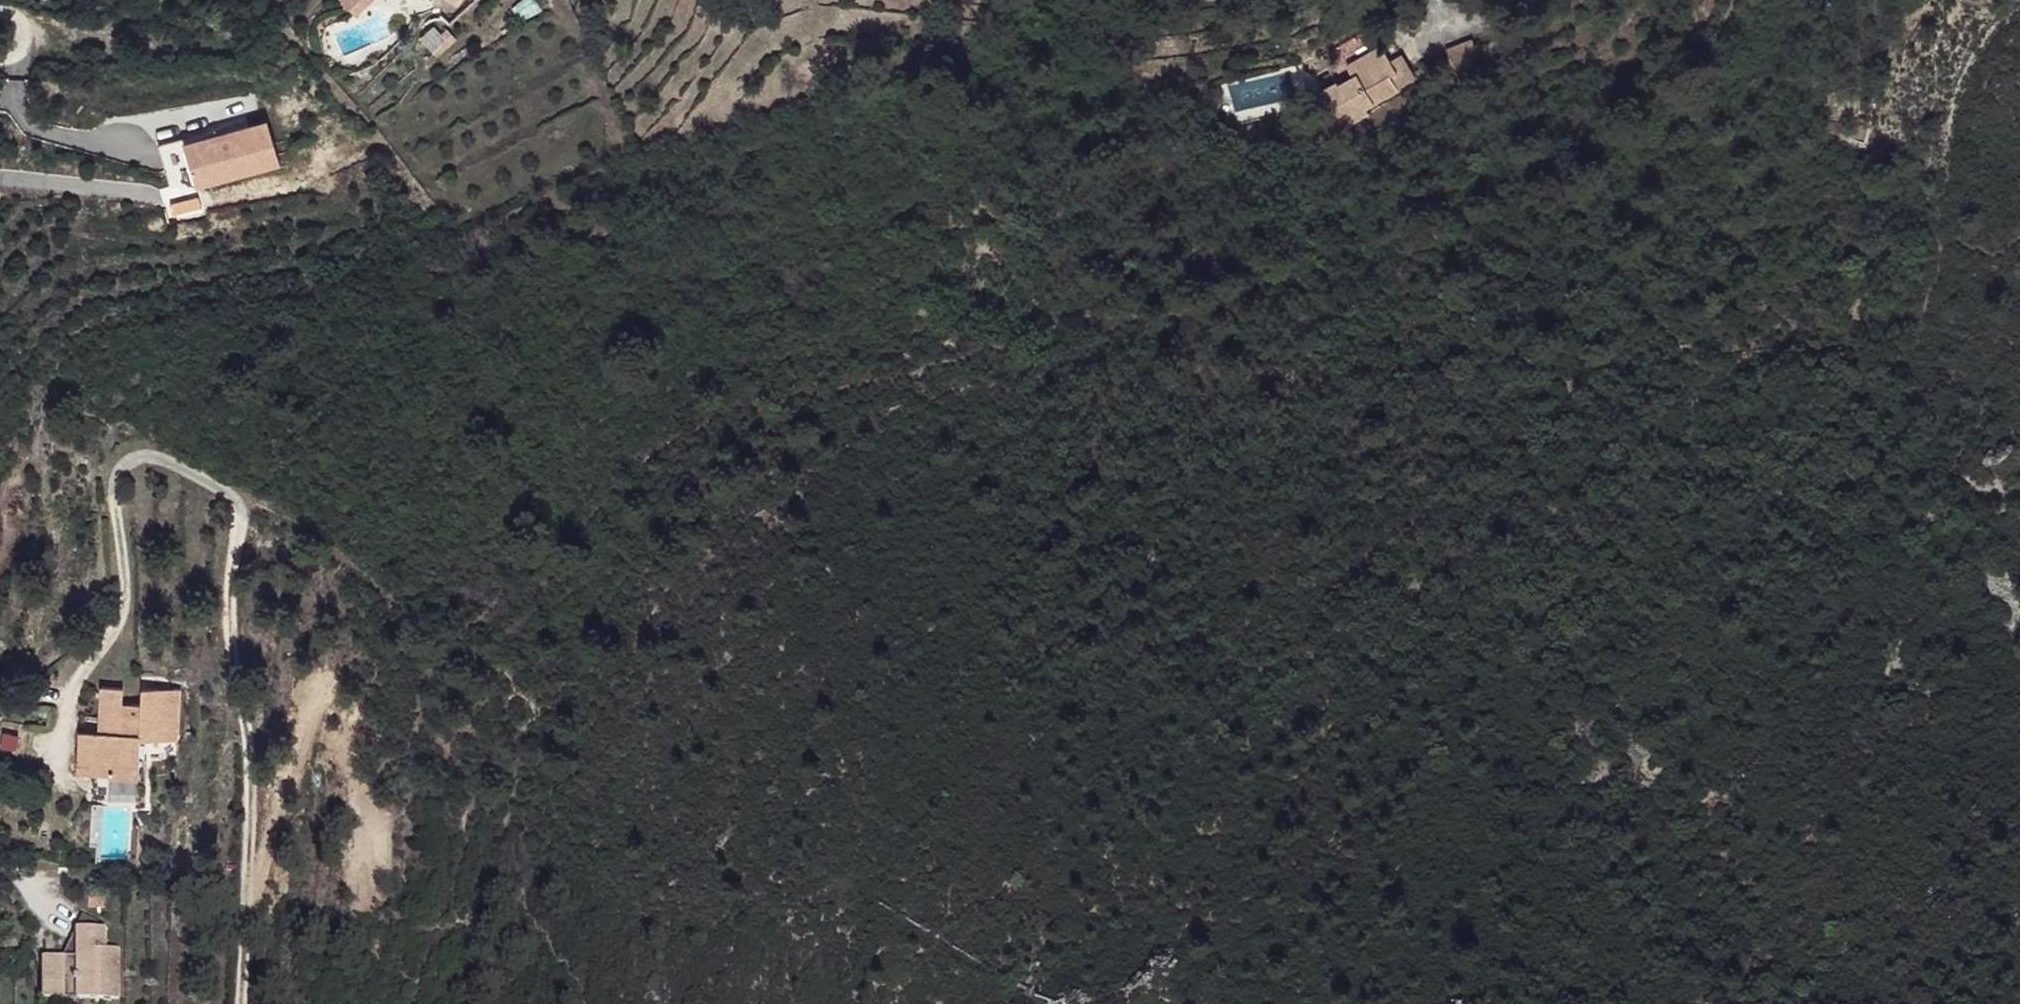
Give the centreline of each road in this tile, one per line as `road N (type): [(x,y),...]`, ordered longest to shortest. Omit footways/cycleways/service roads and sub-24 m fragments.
road 1 (unclassified): [(59,727),(76,675),(113,629),(122,590),(113,476),(135,460),(160,456),(212,487),(233,512),(224,581),(246,780),(237,1003)]

